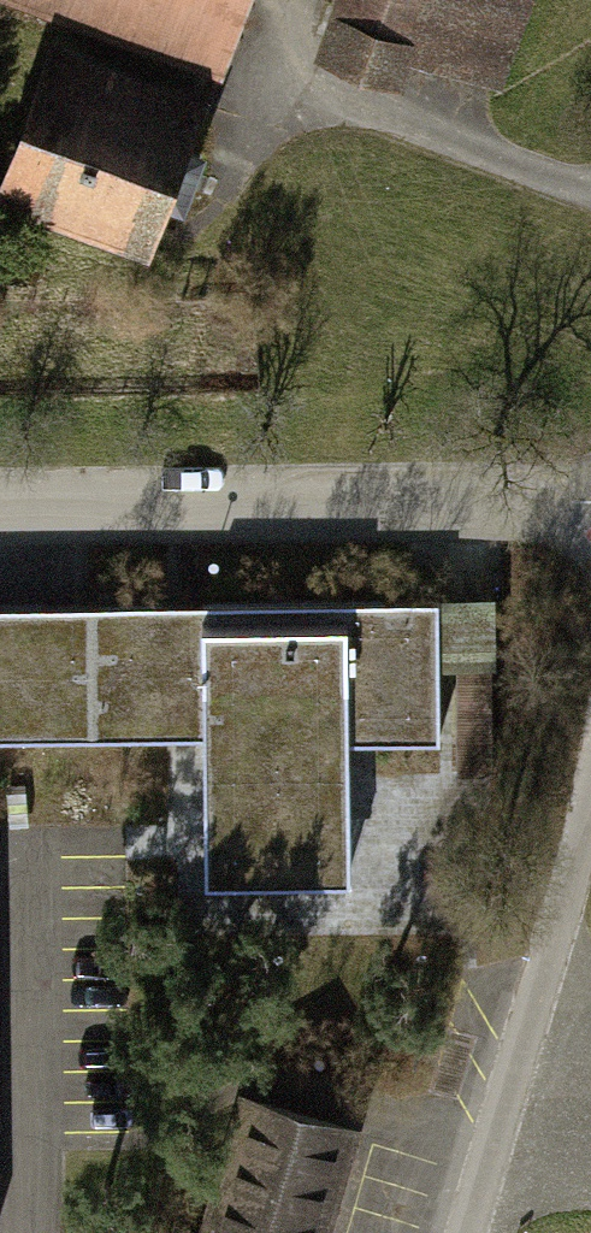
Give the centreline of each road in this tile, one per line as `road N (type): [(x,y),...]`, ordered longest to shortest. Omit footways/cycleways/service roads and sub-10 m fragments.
road 1 (unclassified): [(590,785),(467,1232)]

